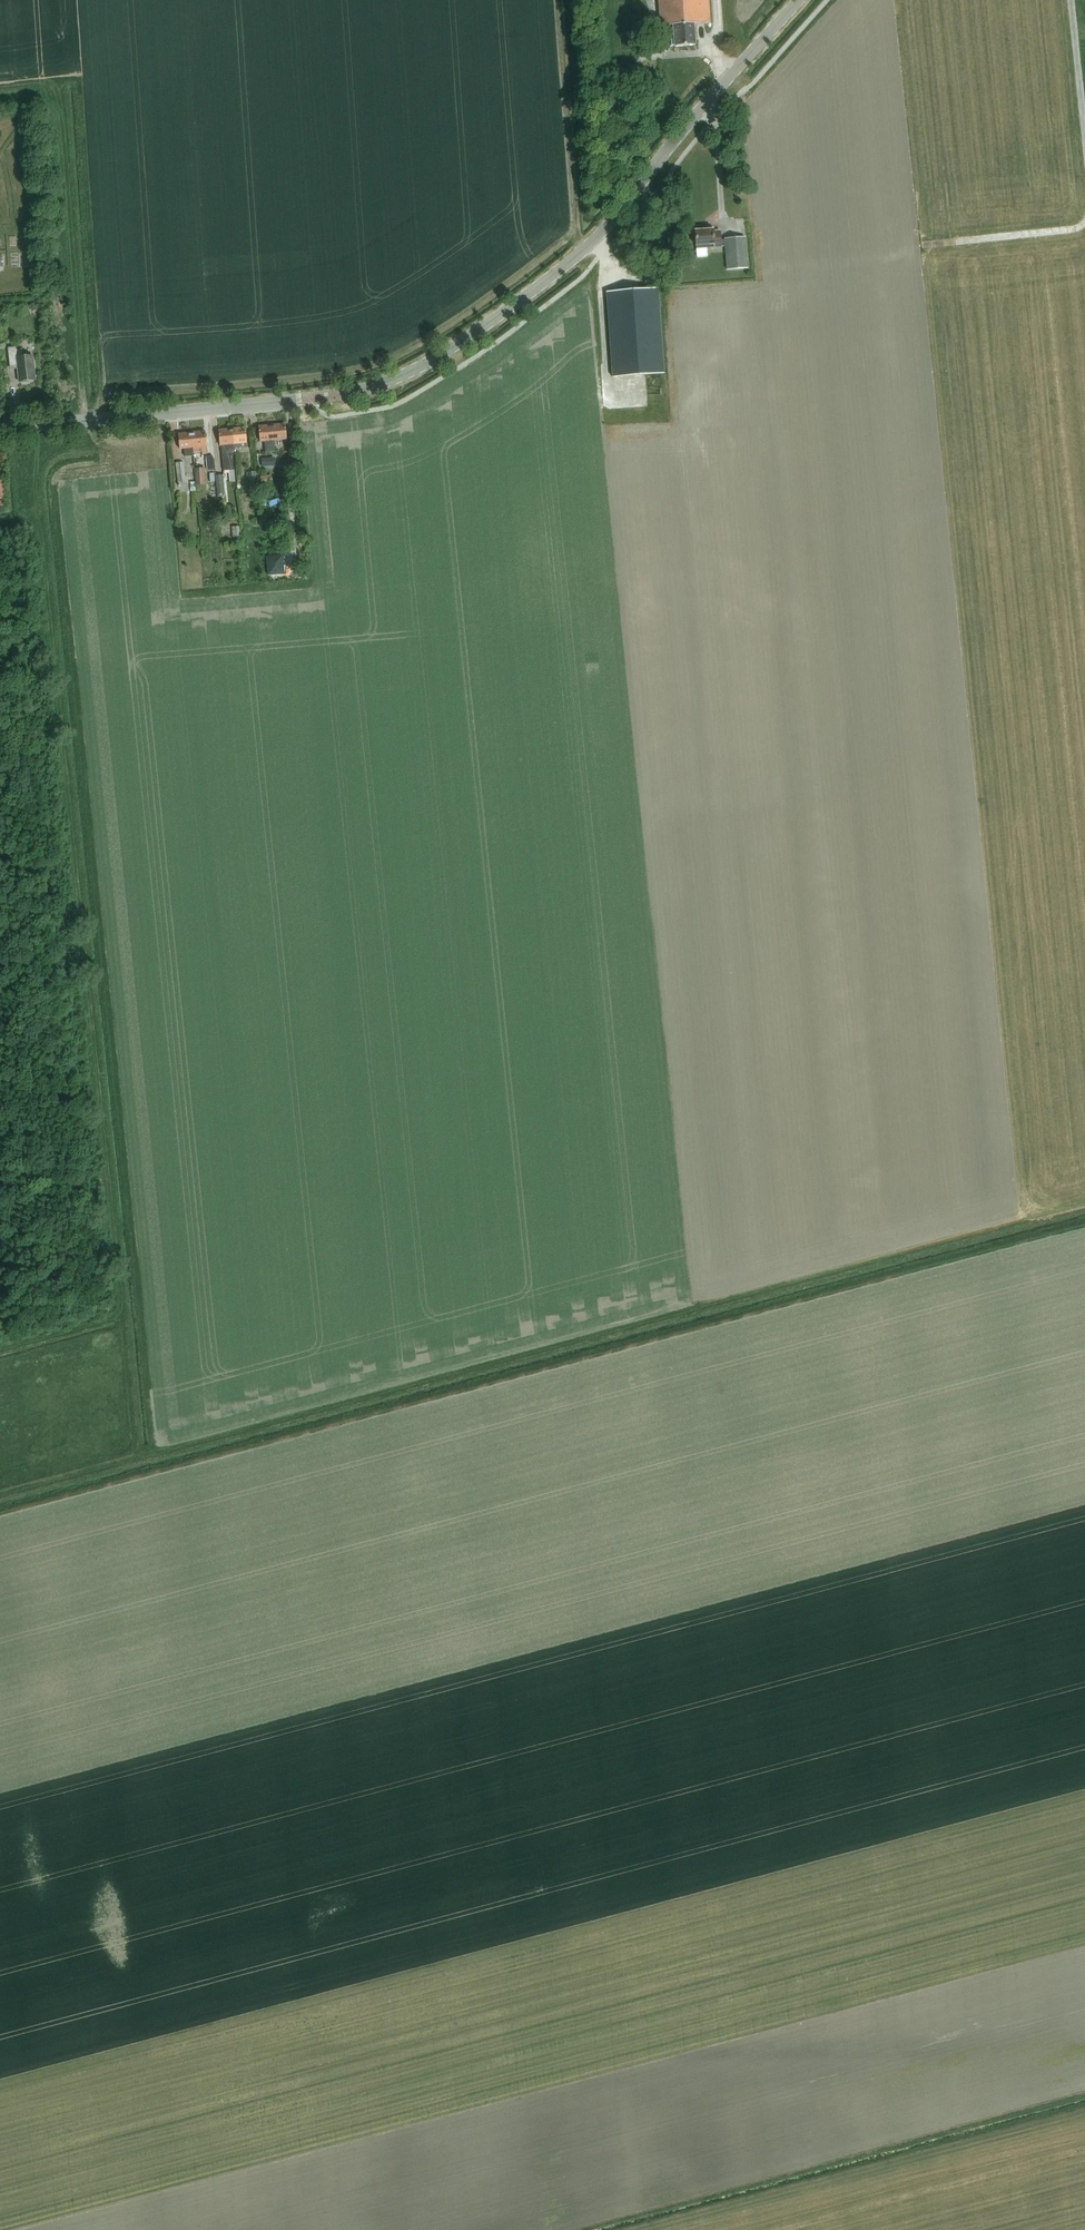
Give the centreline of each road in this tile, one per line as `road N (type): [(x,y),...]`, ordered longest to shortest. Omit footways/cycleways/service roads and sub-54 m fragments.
road 1 (tertiary): [(0,430),(314,398),(411,372),(484,328),(598,238),(799,0)]

